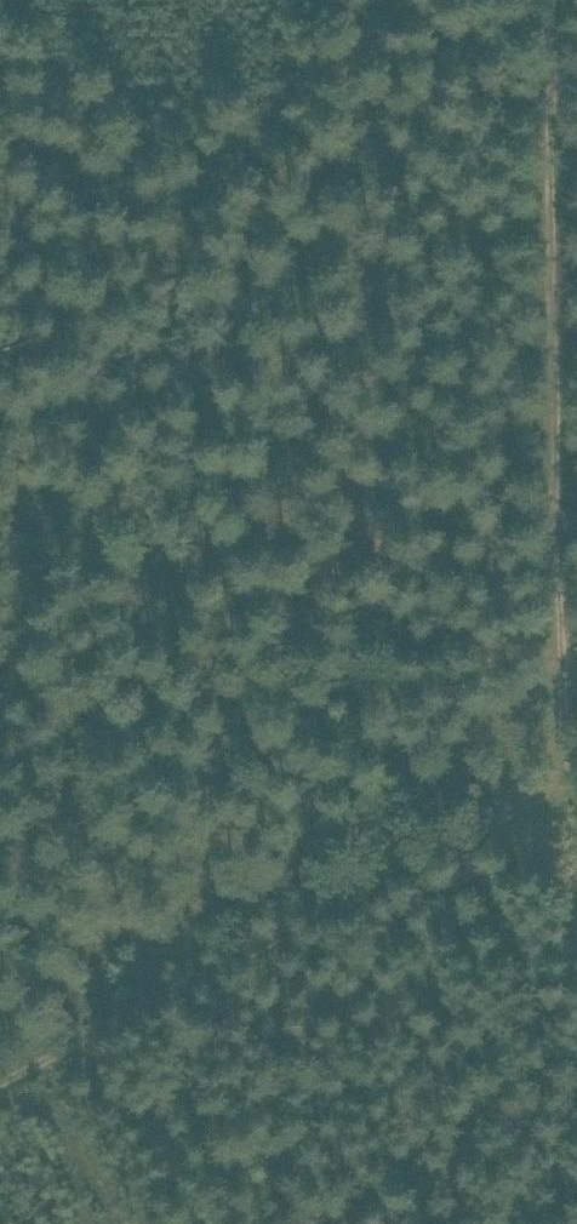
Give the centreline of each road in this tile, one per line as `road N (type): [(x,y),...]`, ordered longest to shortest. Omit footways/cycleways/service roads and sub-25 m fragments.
road 1 (track): [(576,777),(561,724),(551,0)]
road 2 (track): [(0,1083),(576,779)]

